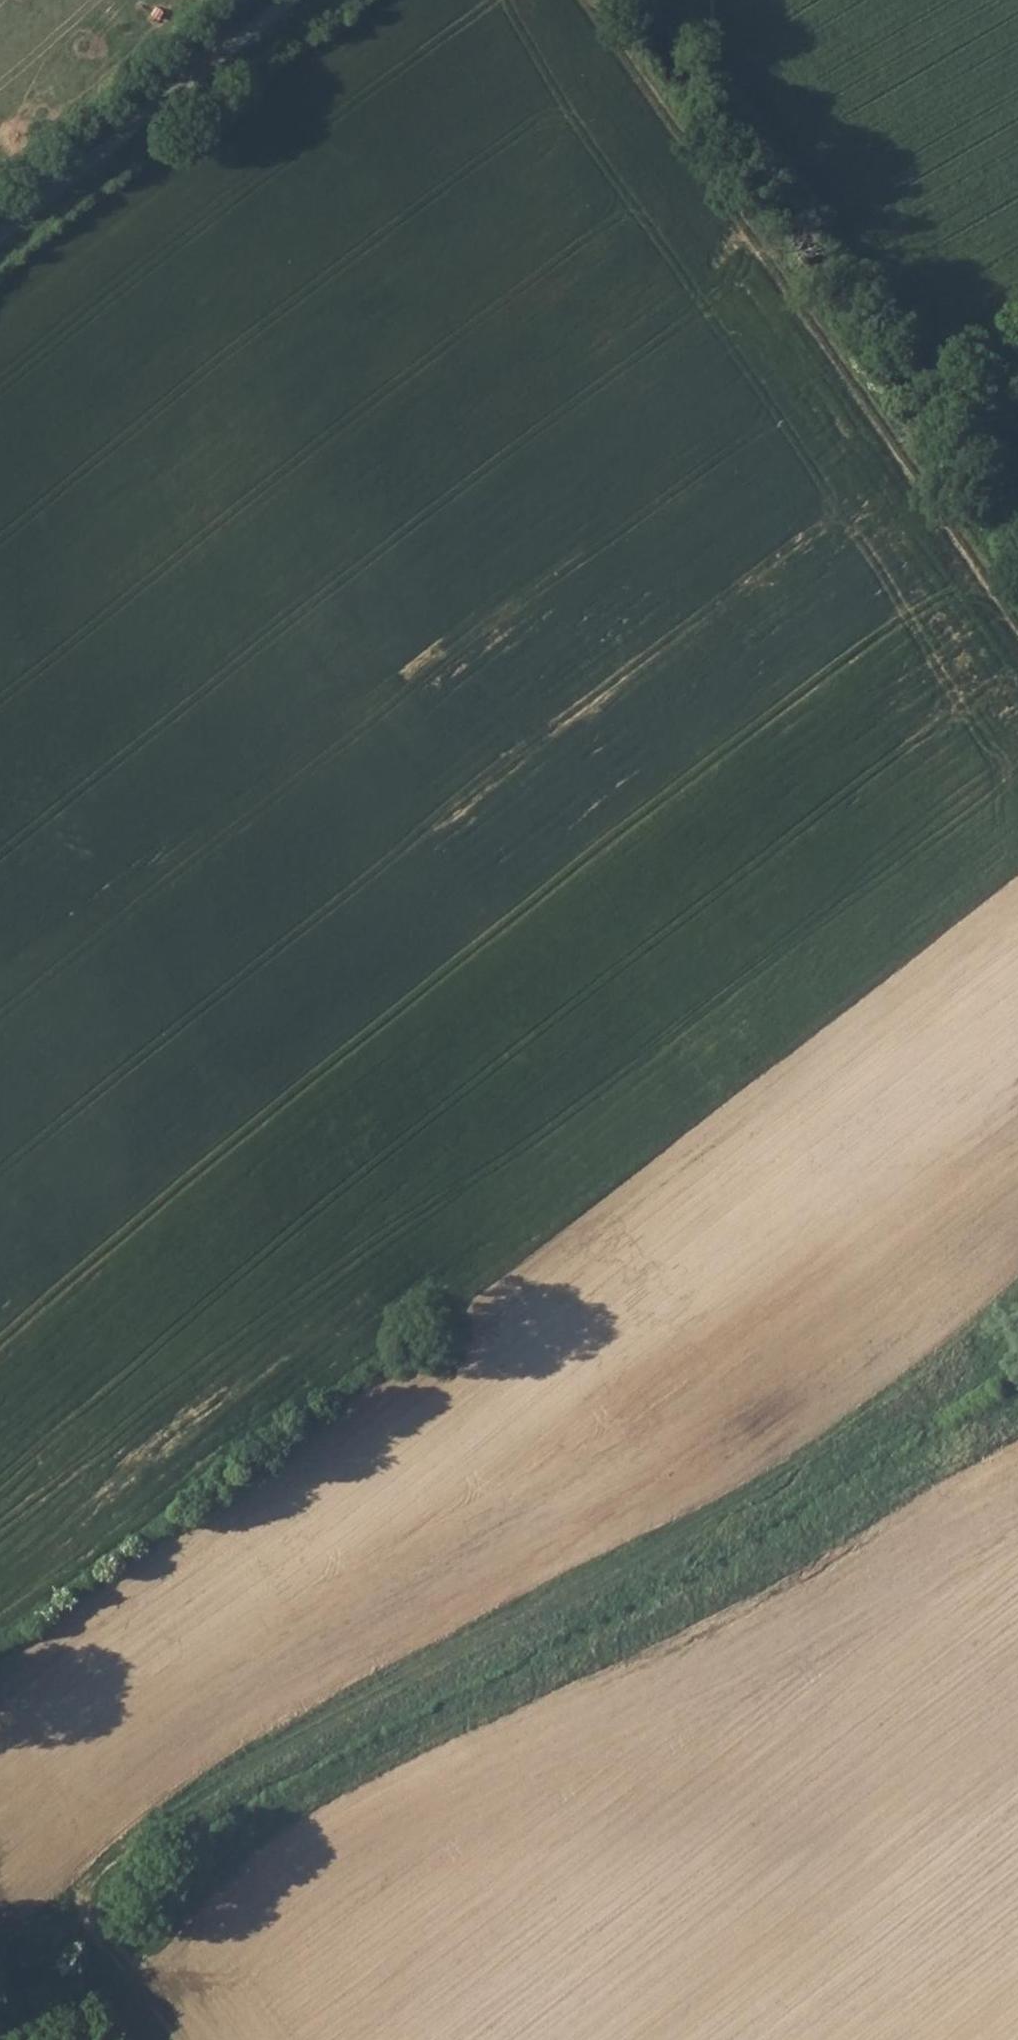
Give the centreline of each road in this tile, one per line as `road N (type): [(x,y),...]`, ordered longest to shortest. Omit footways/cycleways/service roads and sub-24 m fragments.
road 1 (unclassified): [(0,237),(291,0)]

